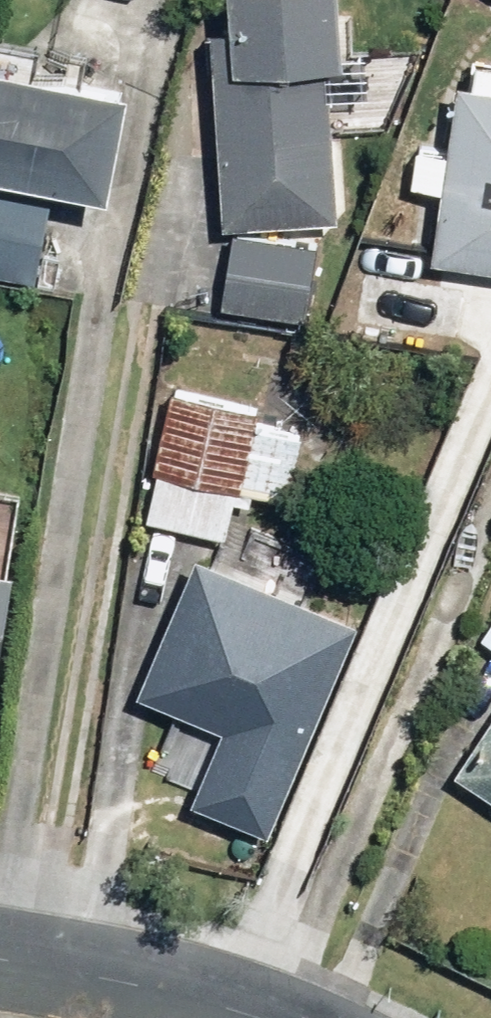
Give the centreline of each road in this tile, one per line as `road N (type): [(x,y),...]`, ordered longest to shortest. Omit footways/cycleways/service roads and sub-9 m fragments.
road 1 (residential): [(0,960),(175,992),(252,1017)]

